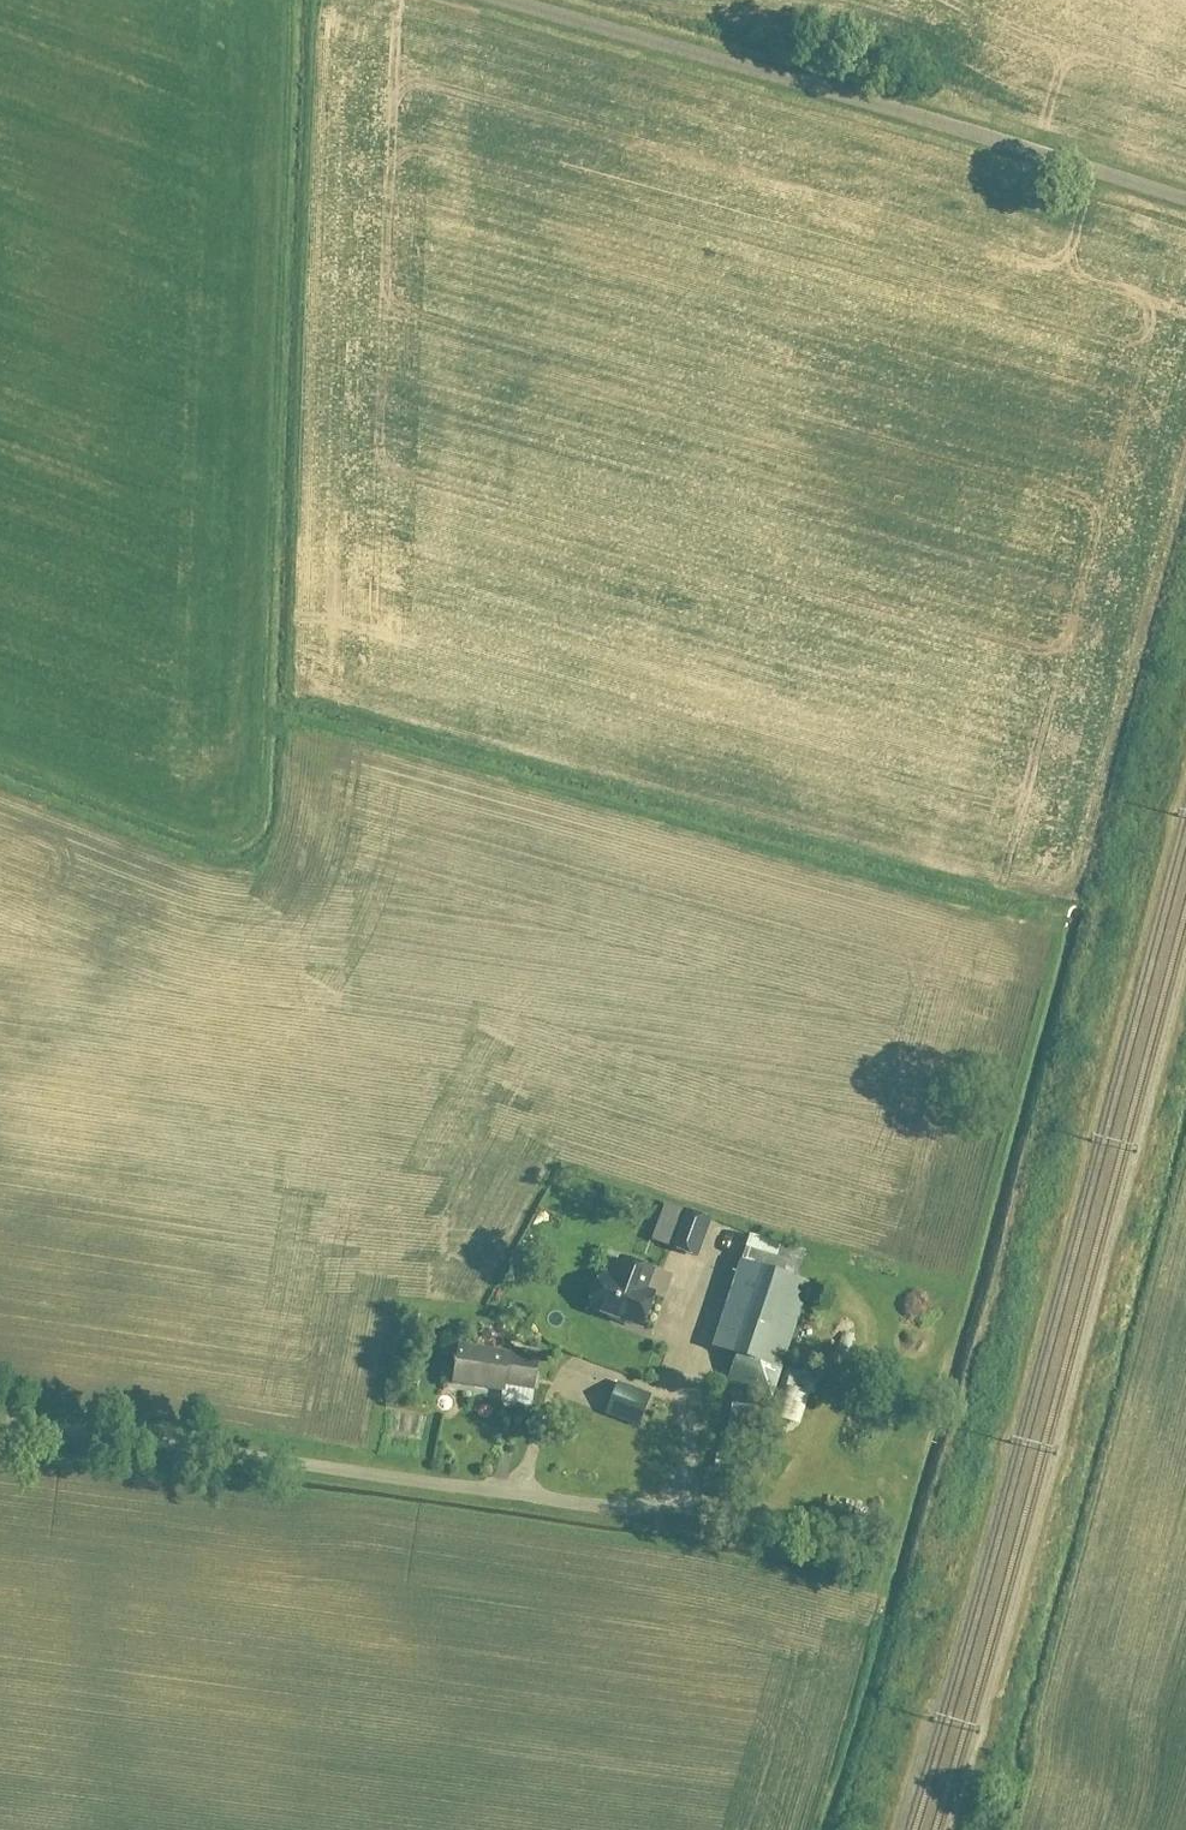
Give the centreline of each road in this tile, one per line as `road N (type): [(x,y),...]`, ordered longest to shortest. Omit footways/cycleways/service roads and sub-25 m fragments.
road 1 (unclassified): [(686,1355),(687,1464),(657,1508),(613,1510),(0,1427)]
road 2 (unclassified): [(1185,205),(466,0)]

